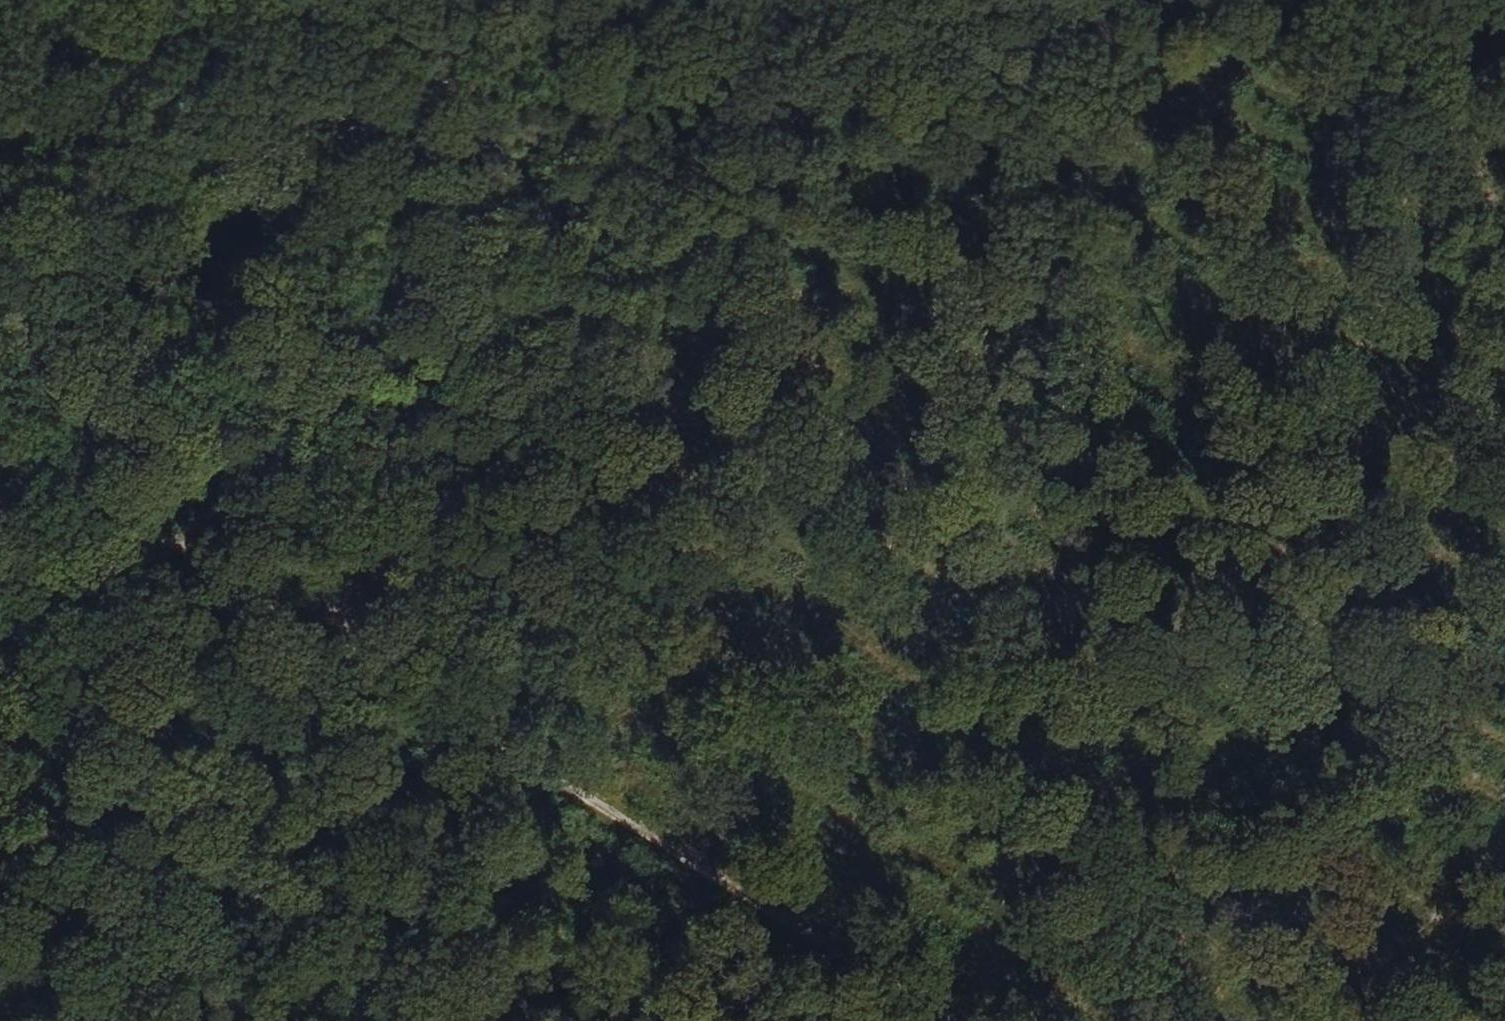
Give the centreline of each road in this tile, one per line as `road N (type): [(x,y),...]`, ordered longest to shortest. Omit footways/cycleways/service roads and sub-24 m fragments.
road 1 (track): [(160,535),(949,1020)]
road 2 (track): [(0,643),(160,535)]
road 3 (track): [(0,439),(160,535)]

